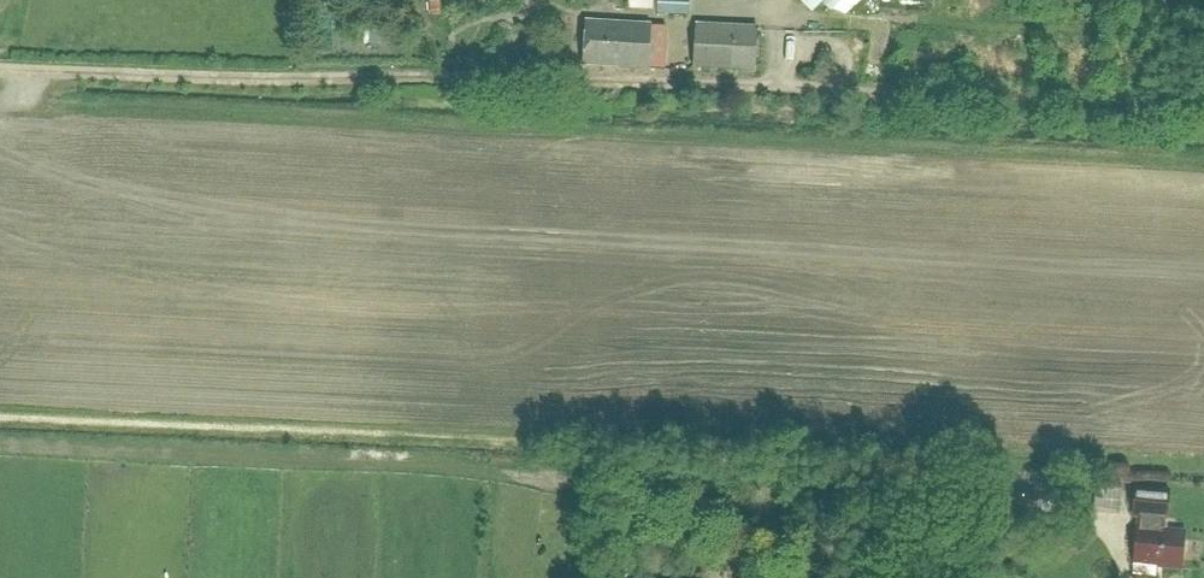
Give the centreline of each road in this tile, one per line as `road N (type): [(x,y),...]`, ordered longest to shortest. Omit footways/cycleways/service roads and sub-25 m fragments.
road 1 (unclassified): [(1203,109),(678,84),(0,70)]

